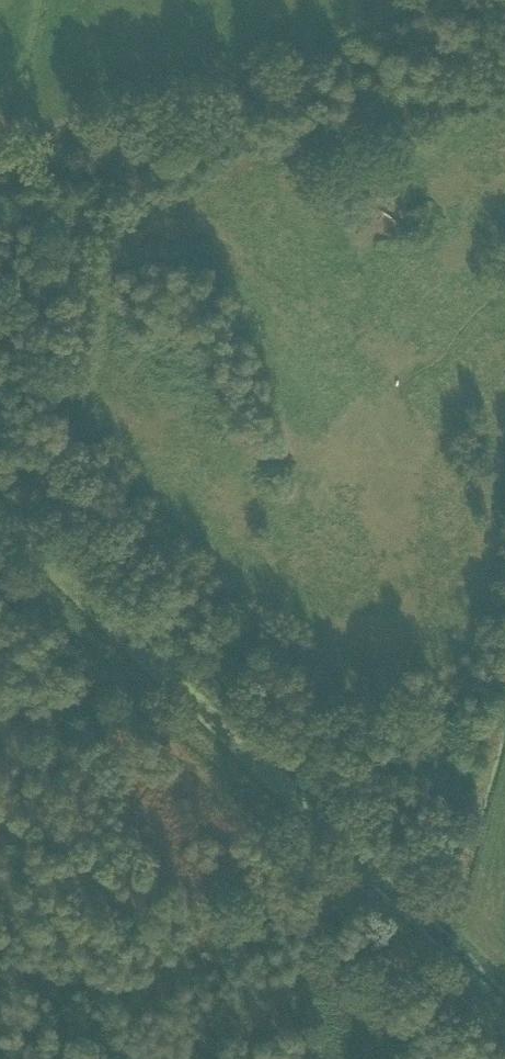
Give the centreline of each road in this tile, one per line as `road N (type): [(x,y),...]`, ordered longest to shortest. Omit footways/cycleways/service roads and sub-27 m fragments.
road 1 (track): [(504,1053),(229,807),(98,647),(54,620),(0,568)]

